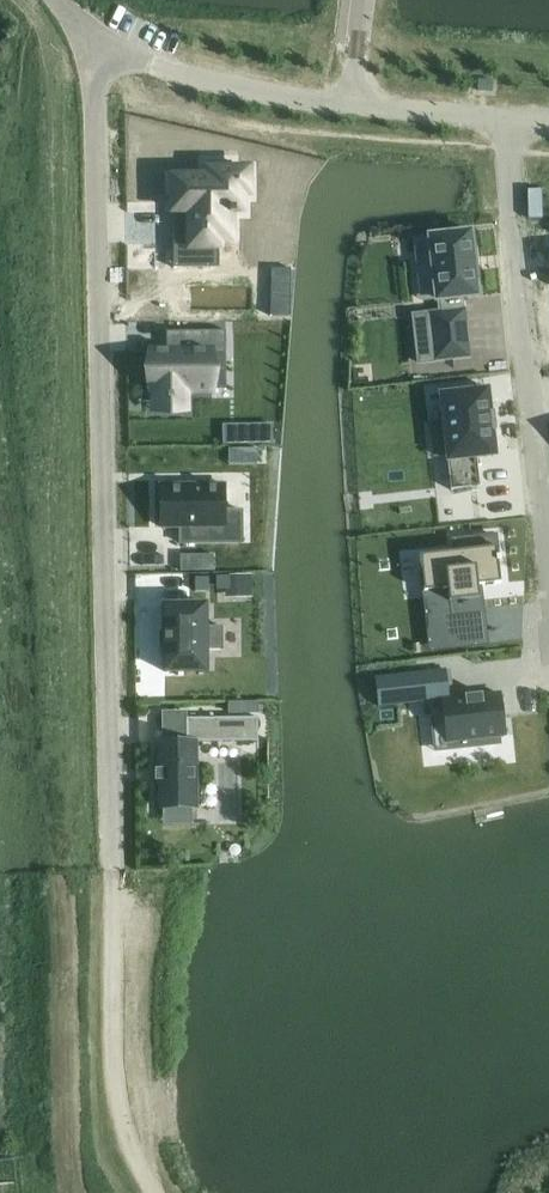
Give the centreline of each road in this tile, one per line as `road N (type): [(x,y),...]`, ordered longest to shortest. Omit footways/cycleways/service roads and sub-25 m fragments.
road 1 (residential): [(107,870),(87,36)]
road 2 (residential): [(548,540),(516,256),(512,118)]
road 3 (track): [(157,1192),(117,1095),(107,870)]
road 4 (residential): [(87,36),(216,83),(350,104)]
road 5 (residential): [(350,104),(512,118)]

